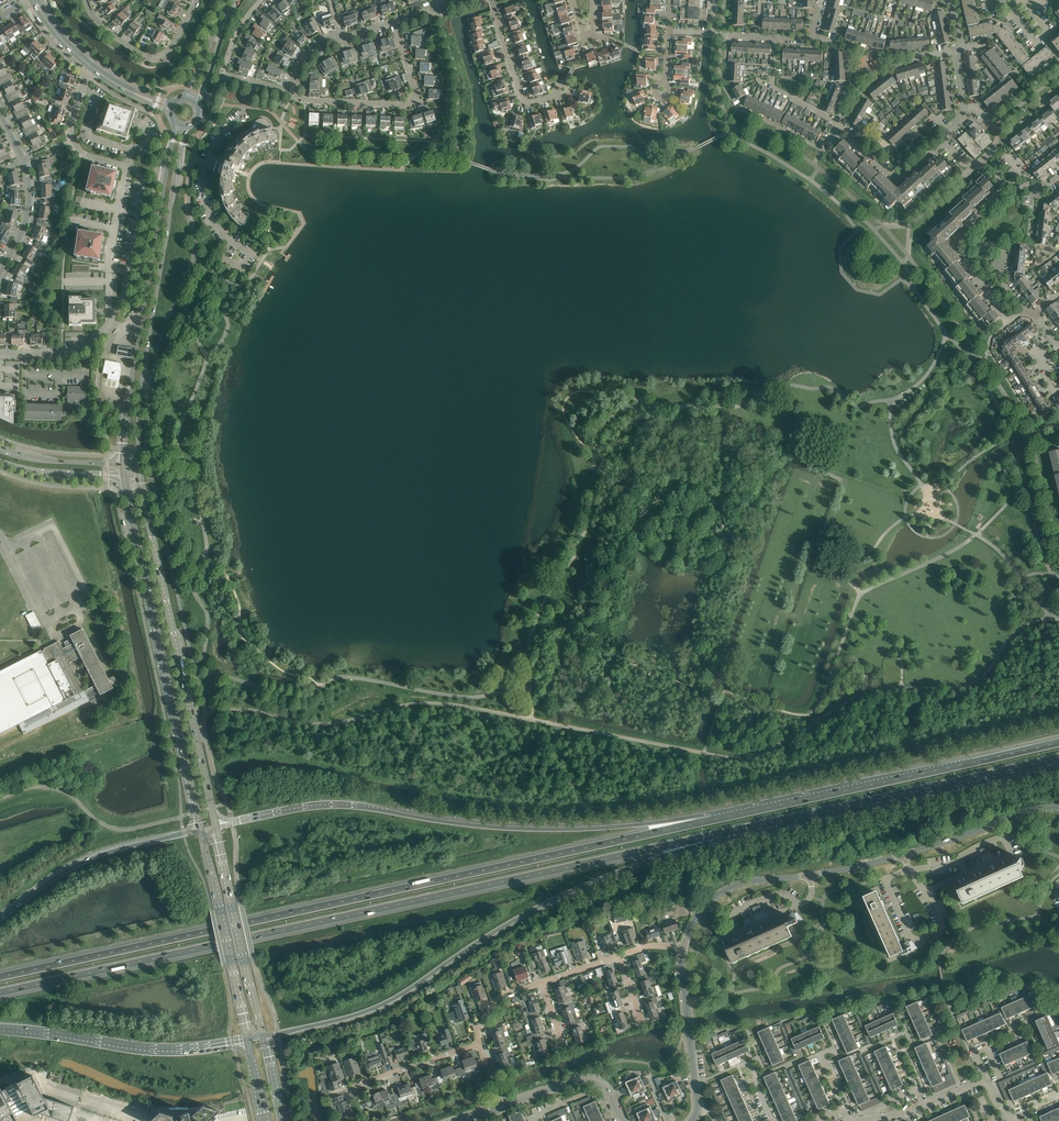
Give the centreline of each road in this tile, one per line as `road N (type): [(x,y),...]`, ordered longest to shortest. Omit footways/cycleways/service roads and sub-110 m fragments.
road 1 (motorway): [(712,820),(0,976)]
road 2 (motorway): [(0,993),(709,836)]
road 3 (motorway): [(712,820),(521,829),(329,804),(217,828)]
road 4 (motorway): [(263,1037),(391,1000),(506,925),(709,836)]
road 5 (residential): [(0,353),(83,346),(119,307),(142,181),(72,140),(92,70)]
road 6 (unclassified): [(684,947),(701,911),(737,885),(870,864),(1058,808)]
road 7 (secondary): [(217,828),(141,469)]
road 8 (secondary): [(124,476),(201,831)]
road 9 (motorway): [(709,836),(1058,758)]
road 10 (motorway): [(1058,742),(712,820)]
road 11 (secondary): [(141,469),(142,385),(188,126)]
road 12 (secondary): [(175,123),(123,464)]
road 13 (residential): [(775,39),(773,87),(835,120),(891,173),(905,174),(944,143)]
road 14 (motorway): [(0,1029),(156,1049),(247,1040)]
road 15 (motorway): [(201,831),(89,859),(0,919)]
road 16 (secondary): [(201,831),(247,1040)]
road 17 (secondary): [(263,1037),(217,828)]
road 18 (residential): [(288,92),(309,101),(412,101),(393,23)]
road 19 (tertiary): [(174,102),(95,67),(38,0)]
road 20 (unclassified): [(692,1120),(684,947)]
road 21 (residential): [(85,0),(103,28),(153,57),(169,51),(197,0)]
road 22 (residential): [(337,1090),(482,1043)]
road 23 (unclassified): [(621,1120),(604,1086),(587,1079),(501,1105)]
road 24 (residential): [(494,10),(525,101),(558,94)]
road 25 (tertiary): [(0,461),(50,474),(124,476)]
road 26 (tertiary): [(123,464),(0,449)]
road 27 (residential): [(0,273),(26,219),(24,160)]

